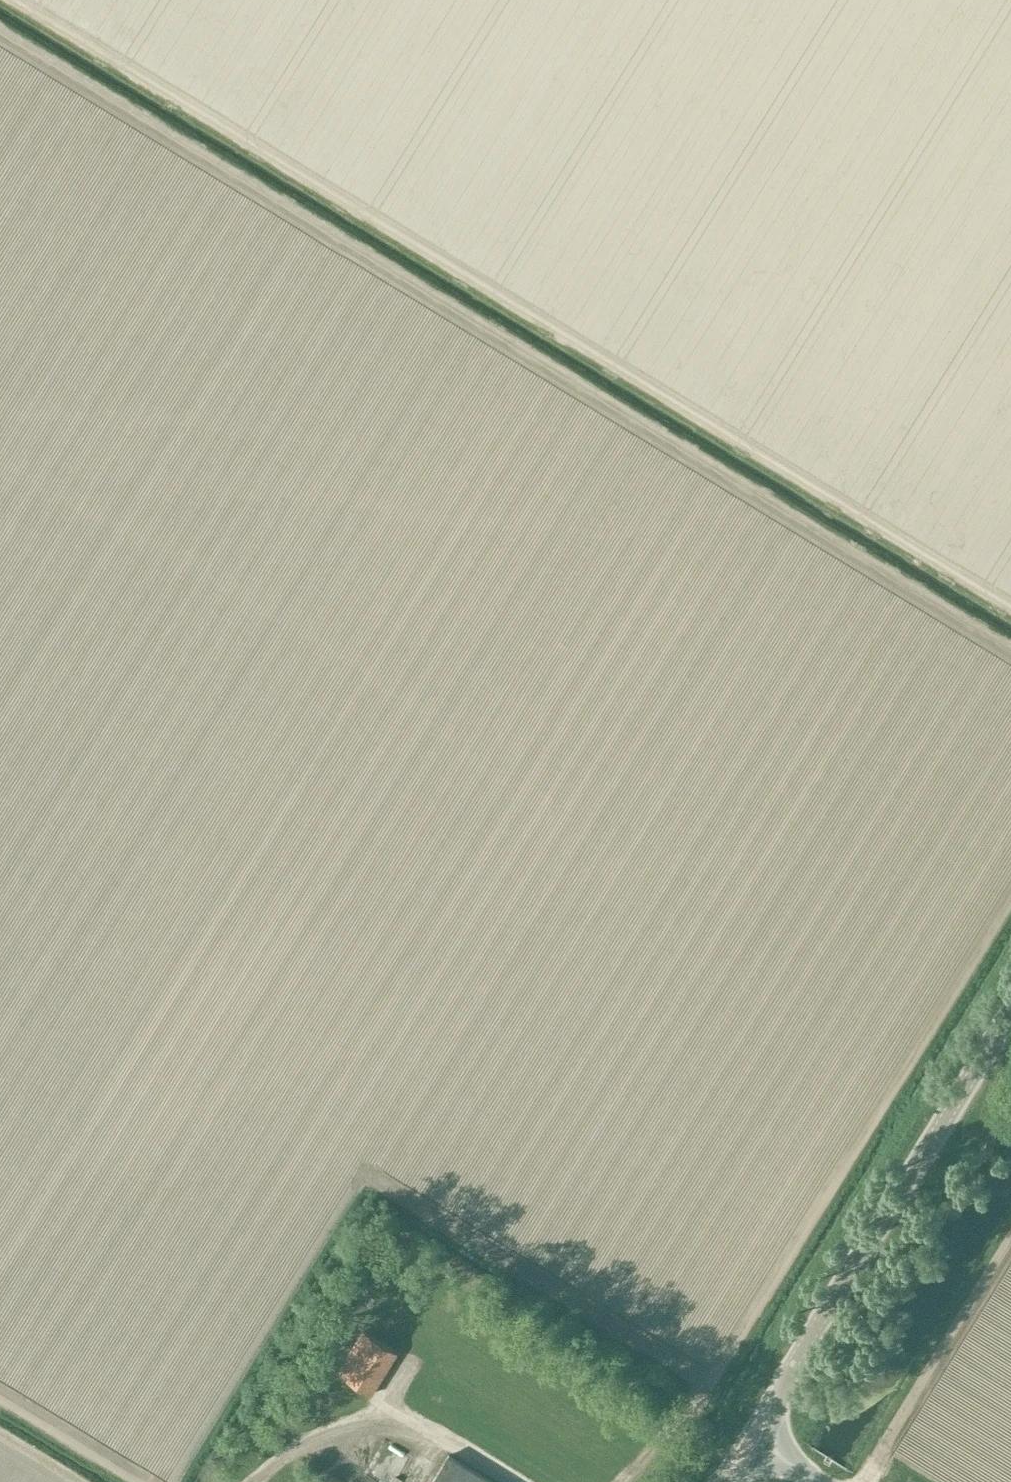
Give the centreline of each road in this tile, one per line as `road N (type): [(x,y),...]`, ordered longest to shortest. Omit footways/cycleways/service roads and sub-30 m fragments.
road 1 (unclassified): [(769,1450),(777,1392),(1010,1008)]

